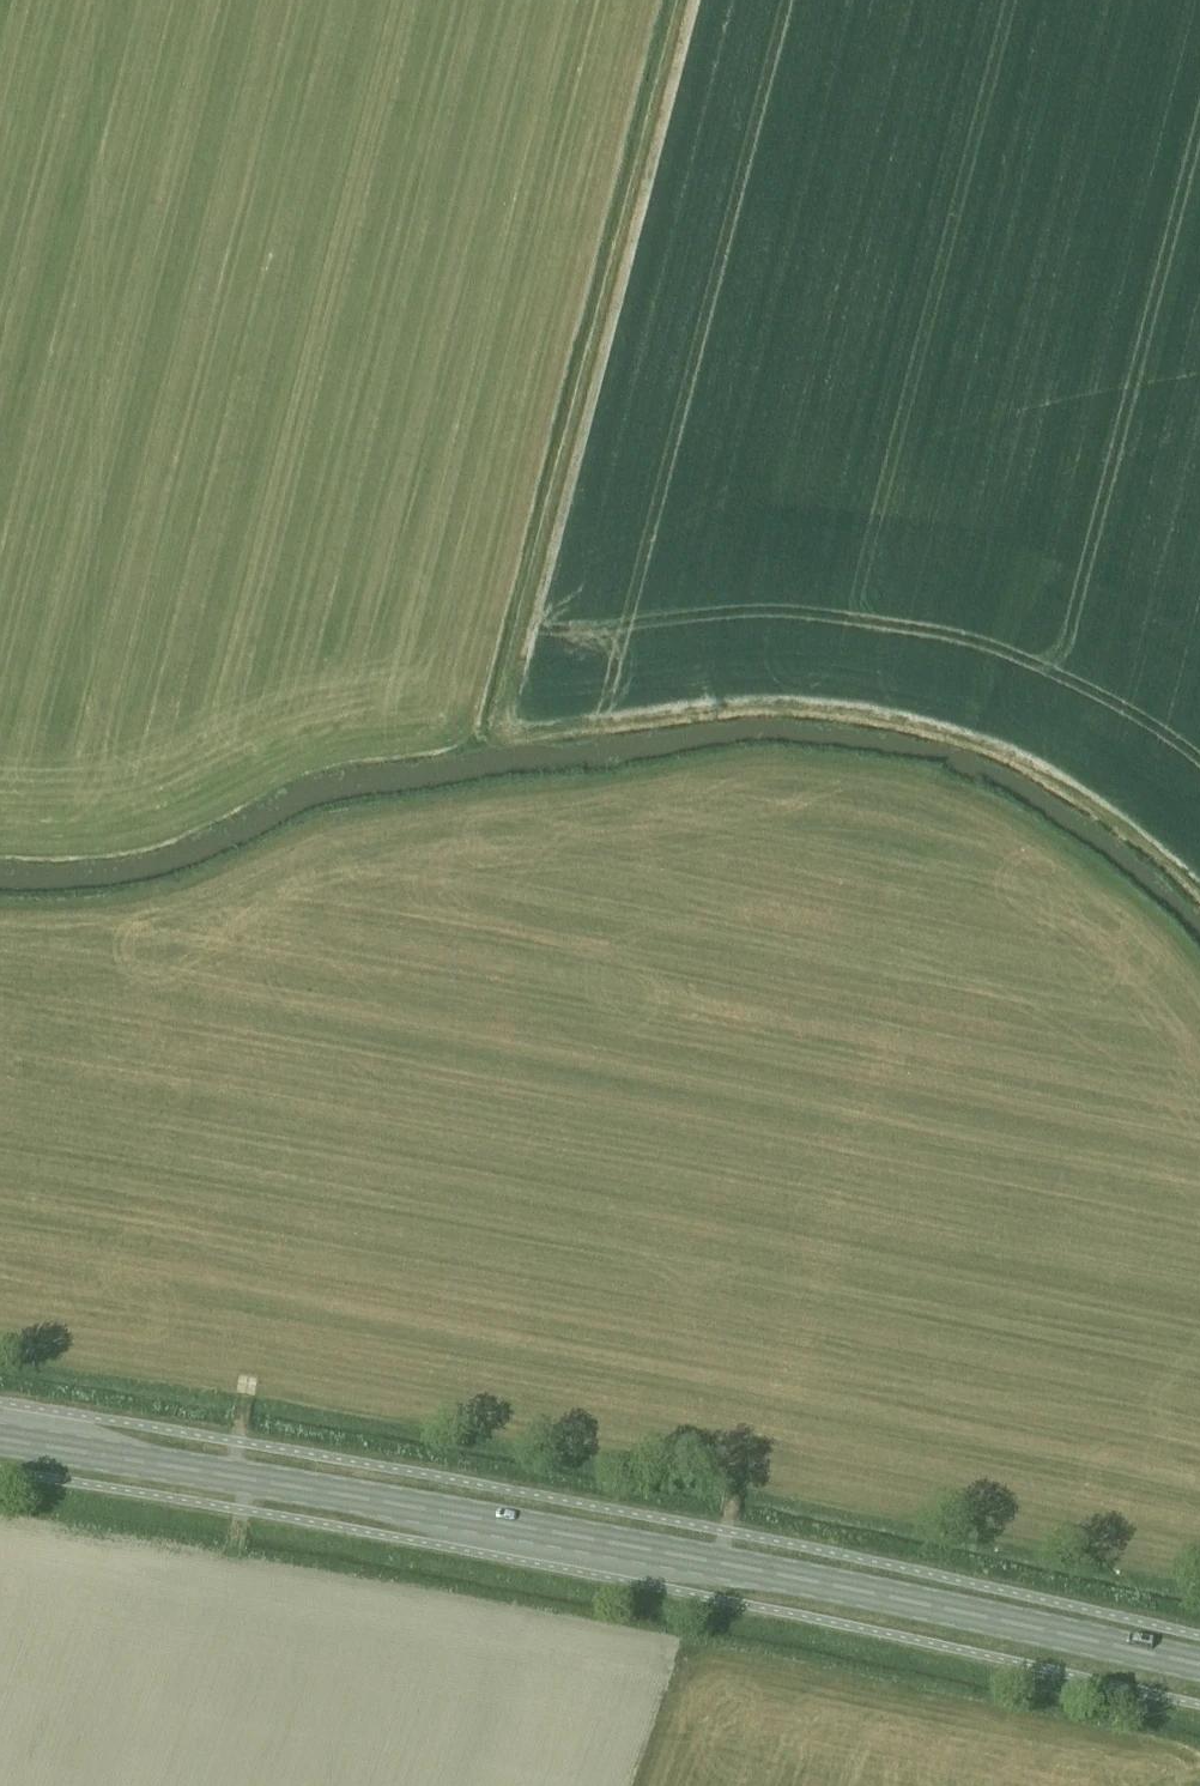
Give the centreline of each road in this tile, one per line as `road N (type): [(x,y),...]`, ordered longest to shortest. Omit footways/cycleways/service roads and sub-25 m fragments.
road 1 (primary): [(1199,1667),(656,1549),(0,1442)]

